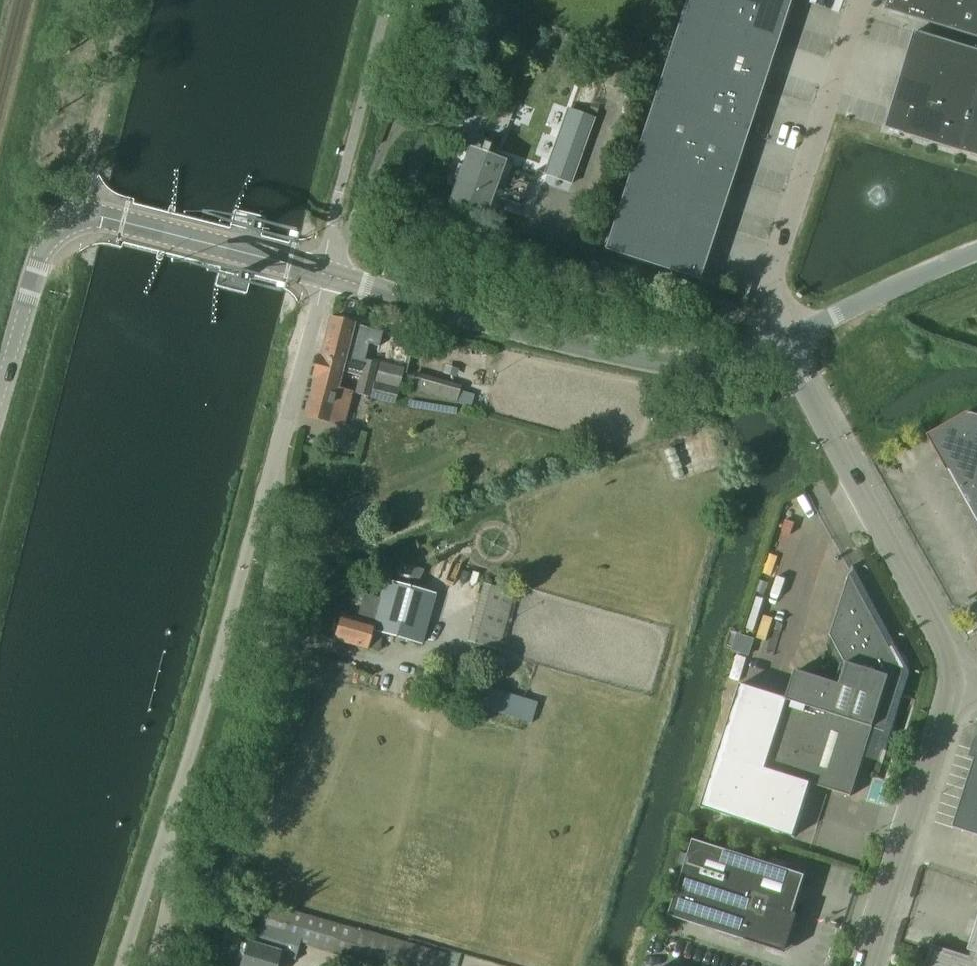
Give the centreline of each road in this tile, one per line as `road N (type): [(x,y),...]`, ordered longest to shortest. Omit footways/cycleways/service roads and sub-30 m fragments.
road 1 (unclassified): [(121,965),(207,698),(325,275)]
road 2 (tertiary): [(786,341),(739,361),(675,364),(542,336),(325,275)]
road 3 (tertiary): [(958,672),(786,341)]
road 4 (unclassified): [(786,341),(773,277),(778,254),(860,0)]
road 5 (tertiary): [(864,965),(958,672)]
road 6 (tertiary): [(325,275),(101,216),(67,221)]
road 7 (track): [(67,221),(128,0)]
road 8 (unclassified): [(976,251),(786,341)]
road 9 (tertiary): [(0,394),(40,260),(67,221)]

